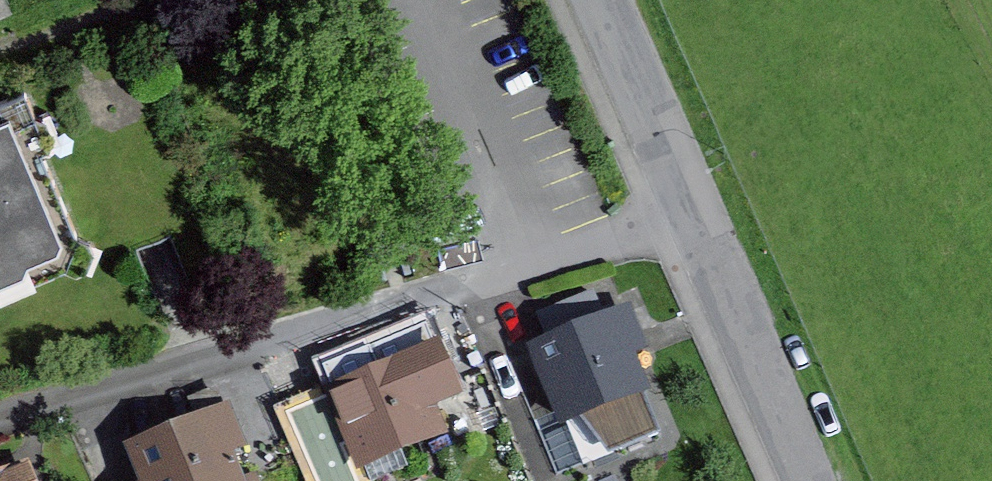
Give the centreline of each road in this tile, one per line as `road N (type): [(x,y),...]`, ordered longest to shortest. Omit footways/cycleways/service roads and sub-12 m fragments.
road 1 (residential): [(0,420),(539,270),(684,219)]
road 2 (unclassified): [(684,219),(798,480)]
road 3 (unclassified): [(597,0),(684,219)]

